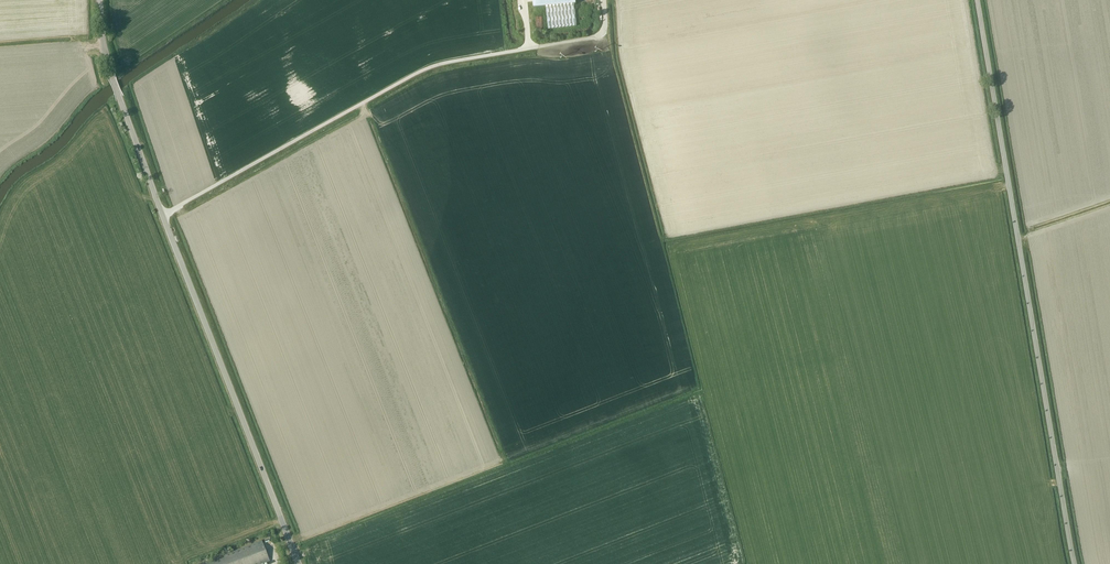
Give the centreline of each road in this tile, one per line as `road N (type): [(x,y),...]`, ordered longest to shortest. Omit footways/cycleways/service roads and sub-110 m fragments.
road 1 (tertiary): [(301,563),(111,76),(99,0)]
road 2 (unclassified): [(1076,563),(977,0)]

